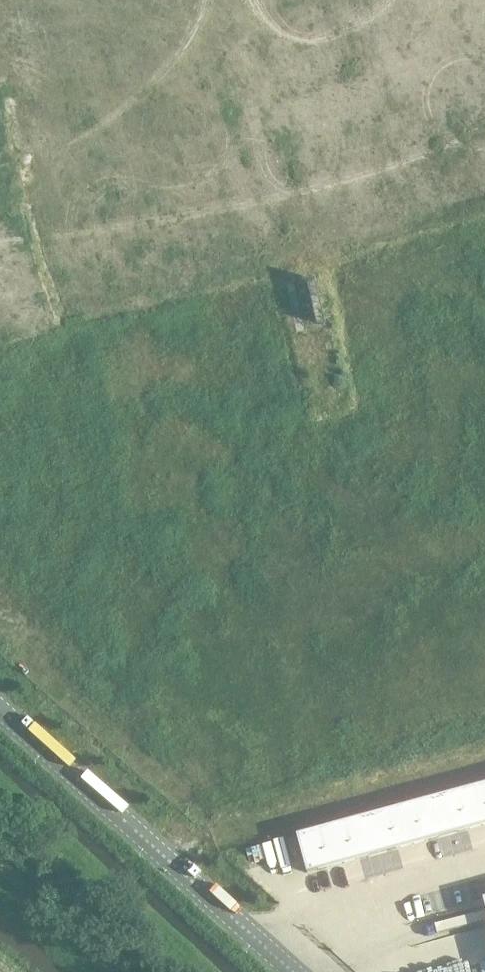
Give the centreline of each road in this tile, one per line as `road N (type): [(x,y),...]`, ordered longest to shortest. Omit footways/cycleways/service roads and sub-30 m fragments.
road 1 (unclassified): [(0,711),(290,971)]

